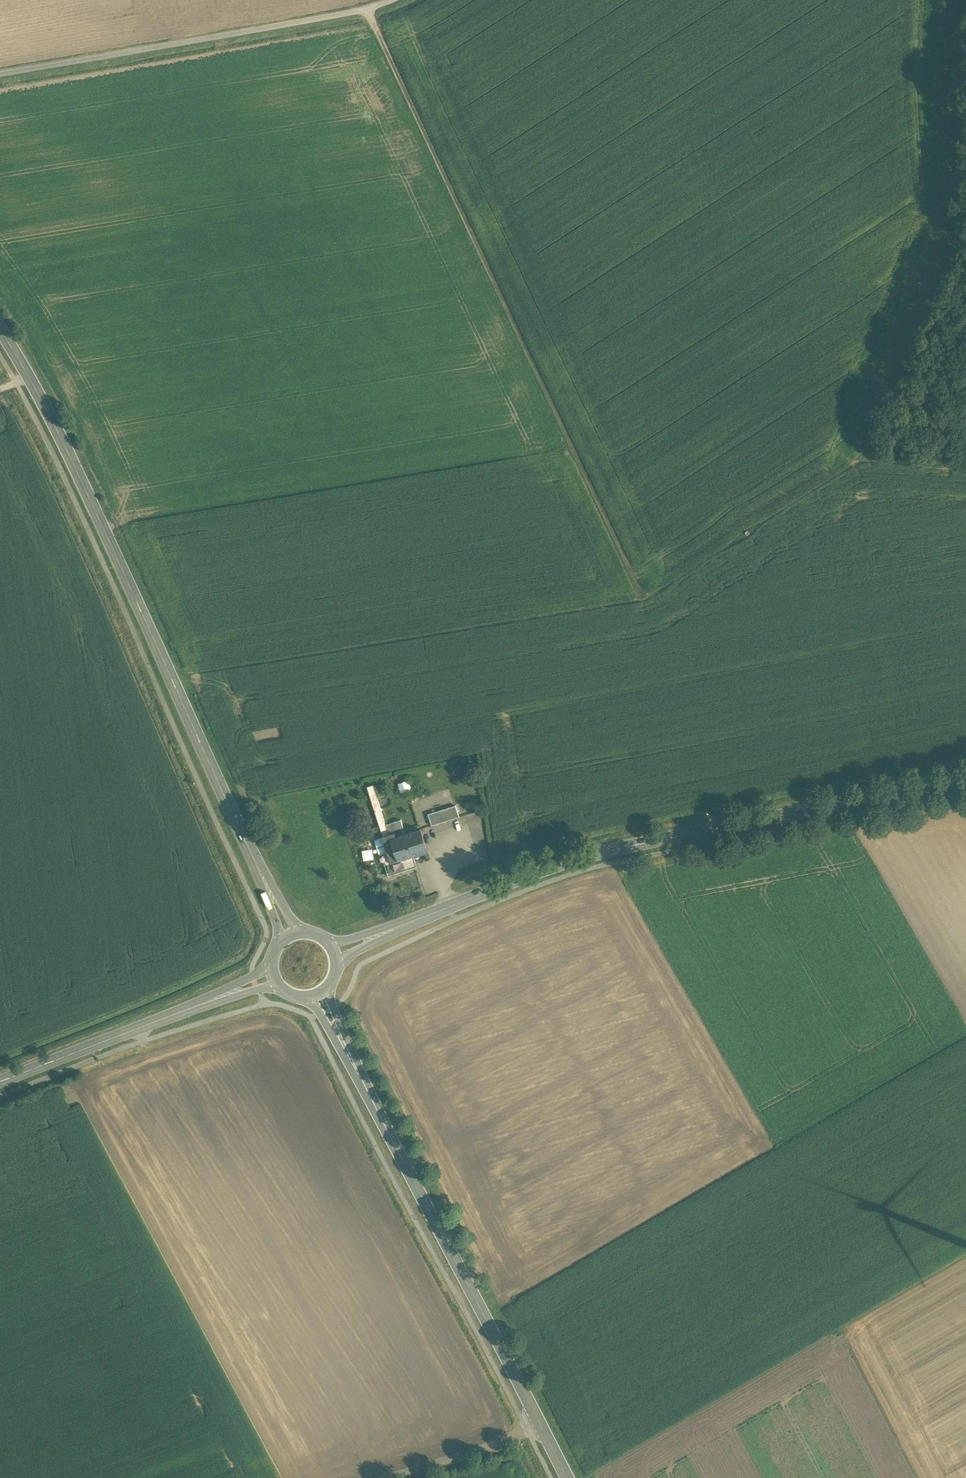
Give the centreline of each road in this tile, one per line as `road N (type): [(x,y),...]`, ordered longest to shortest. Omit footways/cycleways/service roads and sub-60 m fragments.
road 1 (secondary): [(292,936),(73,455),(0,324)]
road 2 (secondary): [(965,778),(605,851),(336,952)]
road 3 (track): [(369,5),(638,582)]
road 4 (secondary): [(567,1477),(320,995)]
road 5 (track): [(0,72),(383,0)]
road 6 (secondary): [(275,977),(0,1082)]
road 7 (track): [(528,1430),(379,1477)]

